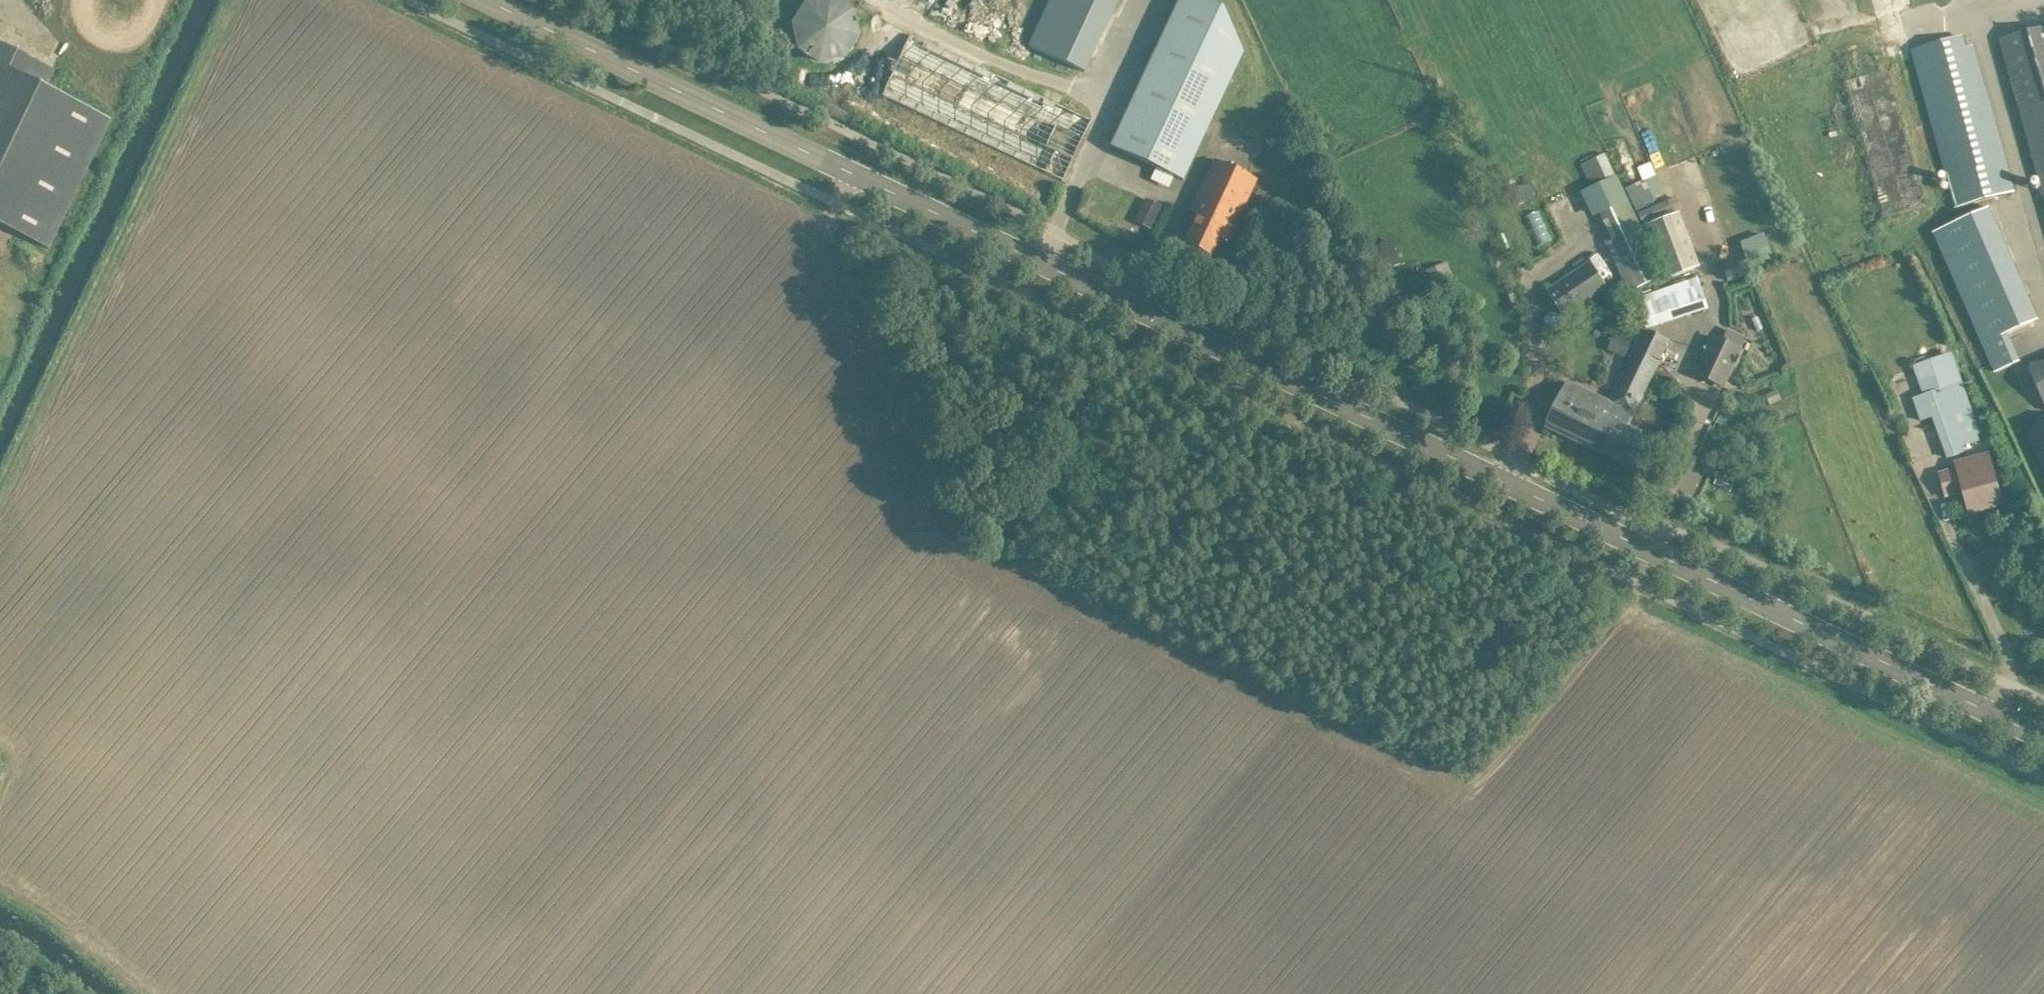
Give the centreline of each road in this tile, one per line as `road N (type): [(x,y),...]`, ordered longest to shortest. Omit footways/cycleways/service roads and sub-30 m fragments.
road 1 (tertiary): [(2043,738),(492,0)]
road 2 (track): [(234,0),(0,504)]
road 3 (track): [(0,903),(142,993)]

